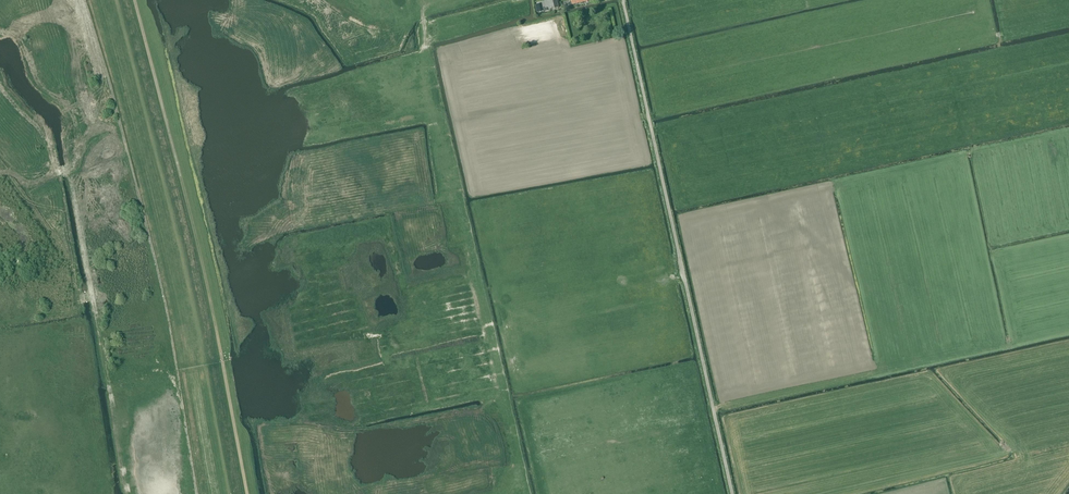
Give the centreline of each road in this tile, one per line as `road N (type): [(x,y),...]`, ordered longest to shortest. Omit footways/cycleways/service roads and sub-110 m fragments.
road 1 (track): [(247,493),(197,240),(135,0)]
road 2 (unclassified): [(732,493),(623,0)]

